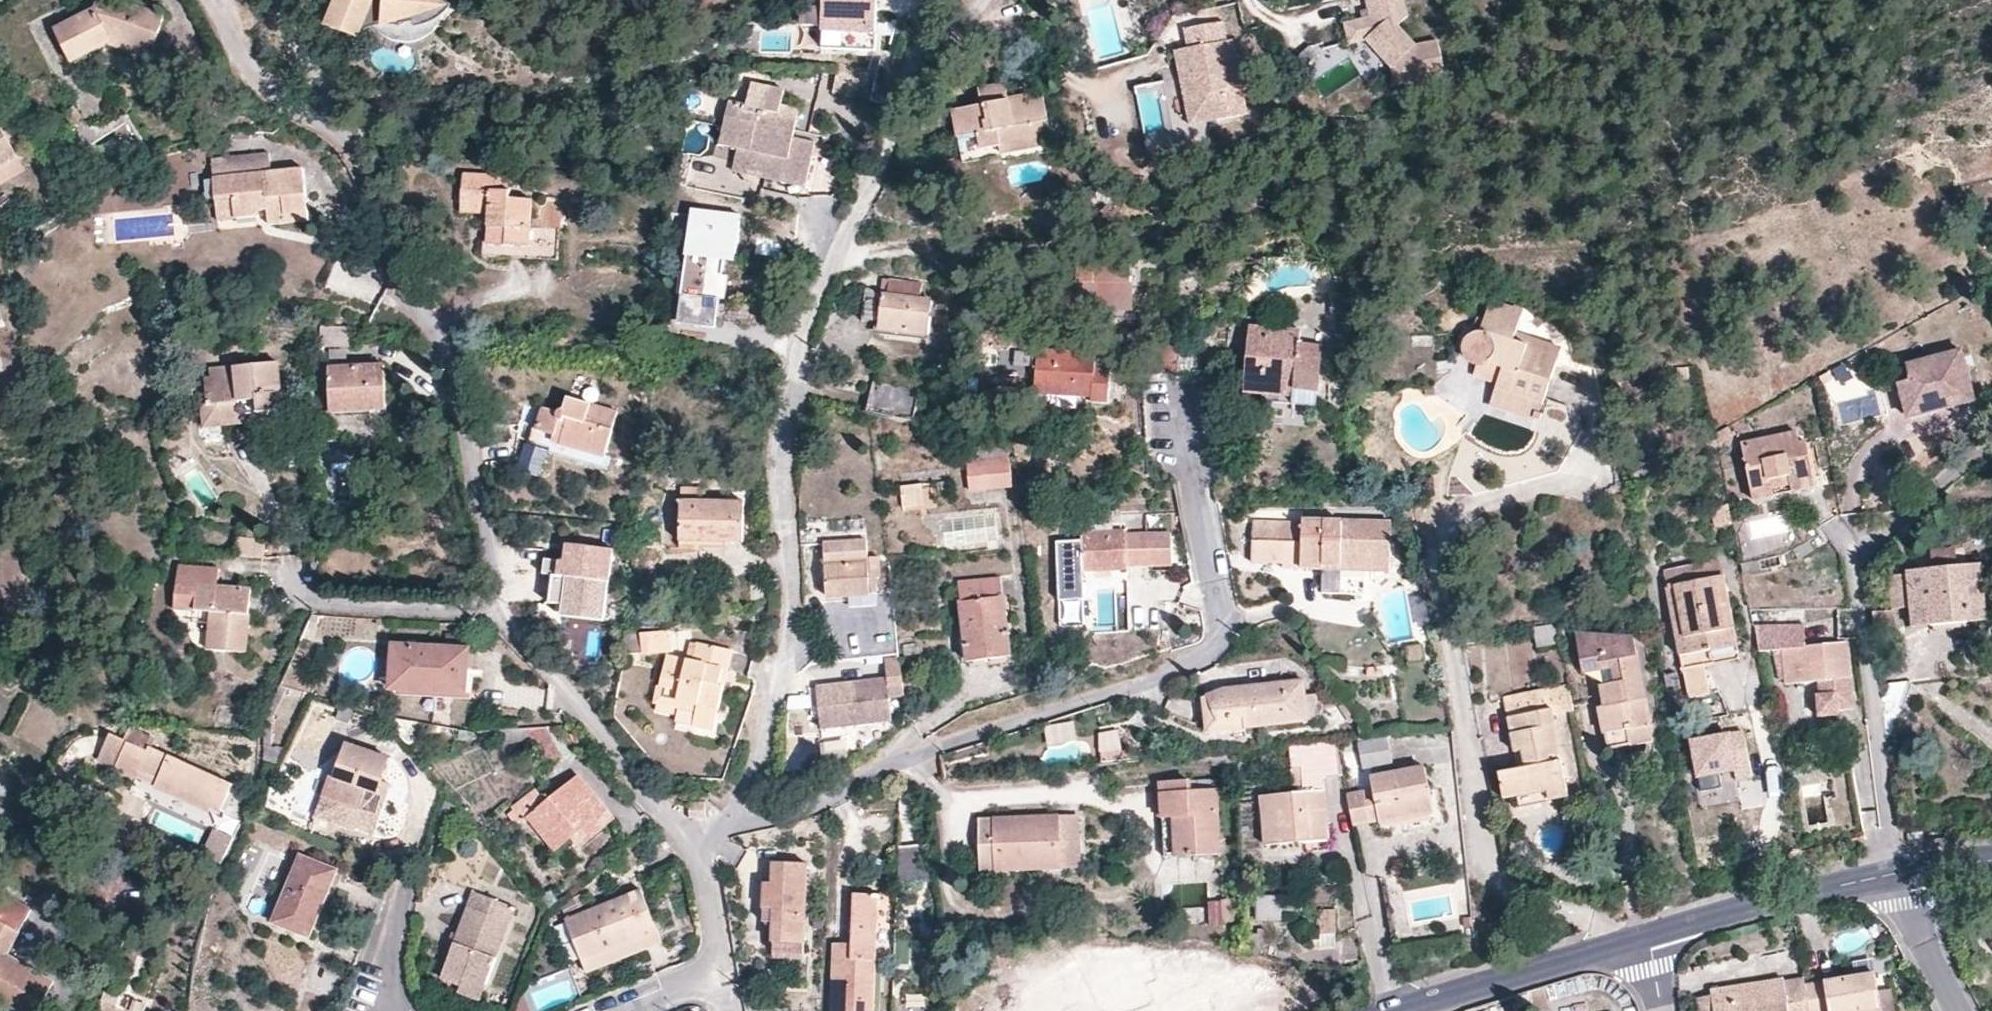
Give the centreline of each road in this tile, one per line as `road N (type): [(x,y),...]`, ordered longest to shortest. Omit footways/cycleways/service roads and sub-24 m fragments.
road 1 (residential): [(746,817),(782,658),(786,479),(800,340),(924,65),(984,0)]
road 2 (residential): [(746,817),(1126,689),(1213,651),(1221,622),(1184,424)]
road 3 (residential): [(492,610),(467,435),(436,330),(339,137),(318,119),(288,112),(259,83)]
road 4 (residential): [(703,840),(666,815),(492,610)]
road 5 (tertiary): [(1646,938),(1899,873)]
road 6 (tertiary): [(1412,1010),(1646,938)]
road 7 (residential): [(492,610),(327,605),(303,594),(288,570)]
road 8 (residential): [(1899,873),(1959,1010)]
road 9 (residential): [(723,976),(703,840)]

